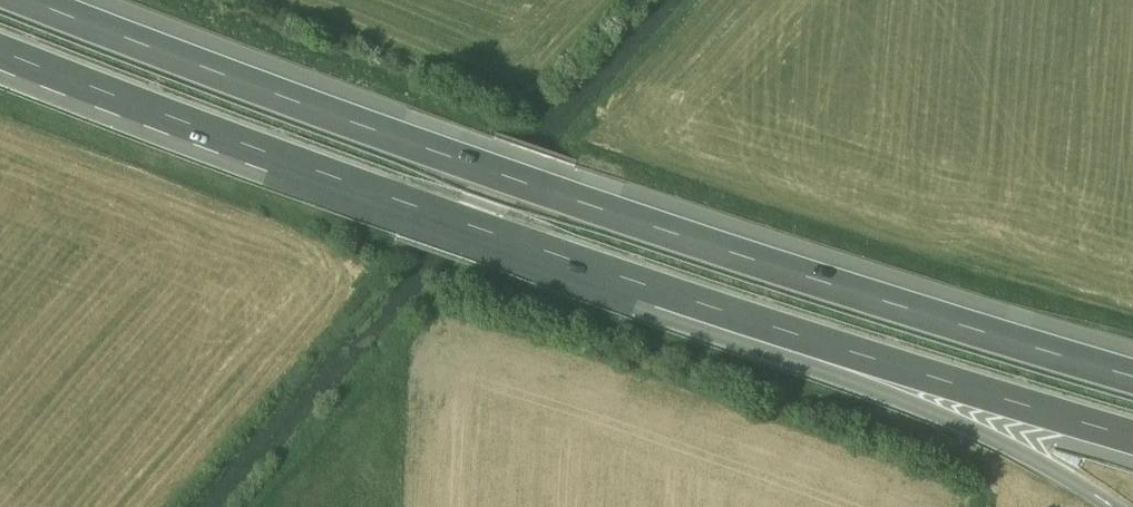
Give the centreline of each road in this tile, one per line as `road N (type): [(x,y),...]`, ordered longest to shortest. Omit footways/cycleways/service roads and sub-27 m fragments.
road 1 (motorway): [(1132,374),(505,173),(27,0)]
road 2 (motorway): [(0,50),(657,284)]
road 3 (motorway): [(657,284),(686,314),(990,431),(1113,506)]
road 4 (motorway): [(657,284),(1132,437)]
road 5 (track): [(1132,303),(993,259)]

